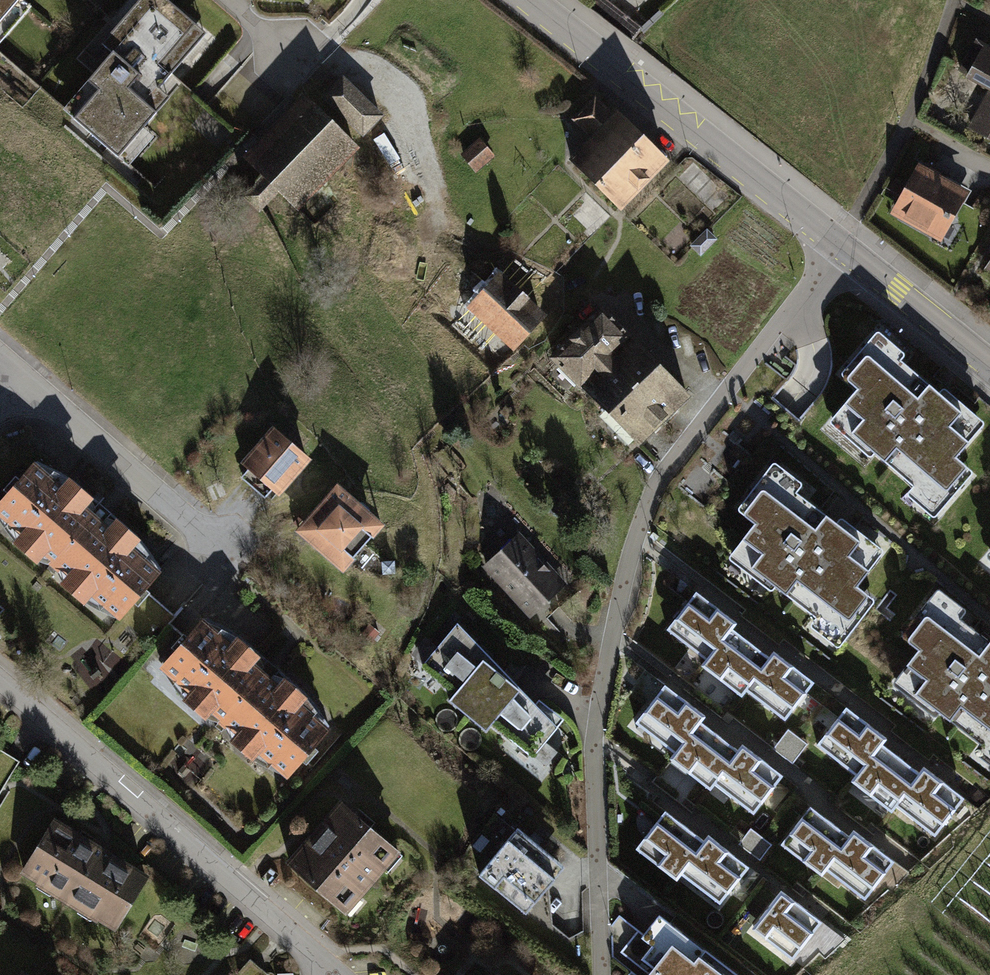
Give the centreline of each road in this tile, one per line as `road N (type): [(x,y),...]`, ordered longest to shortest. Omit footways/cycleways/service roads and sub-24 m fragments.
road 1 (residential): [(989,367),(533,0)]
road 2 (residential): [(0,678),(330,974)]
road 3 (residential): [(26,379),(215,549)]

